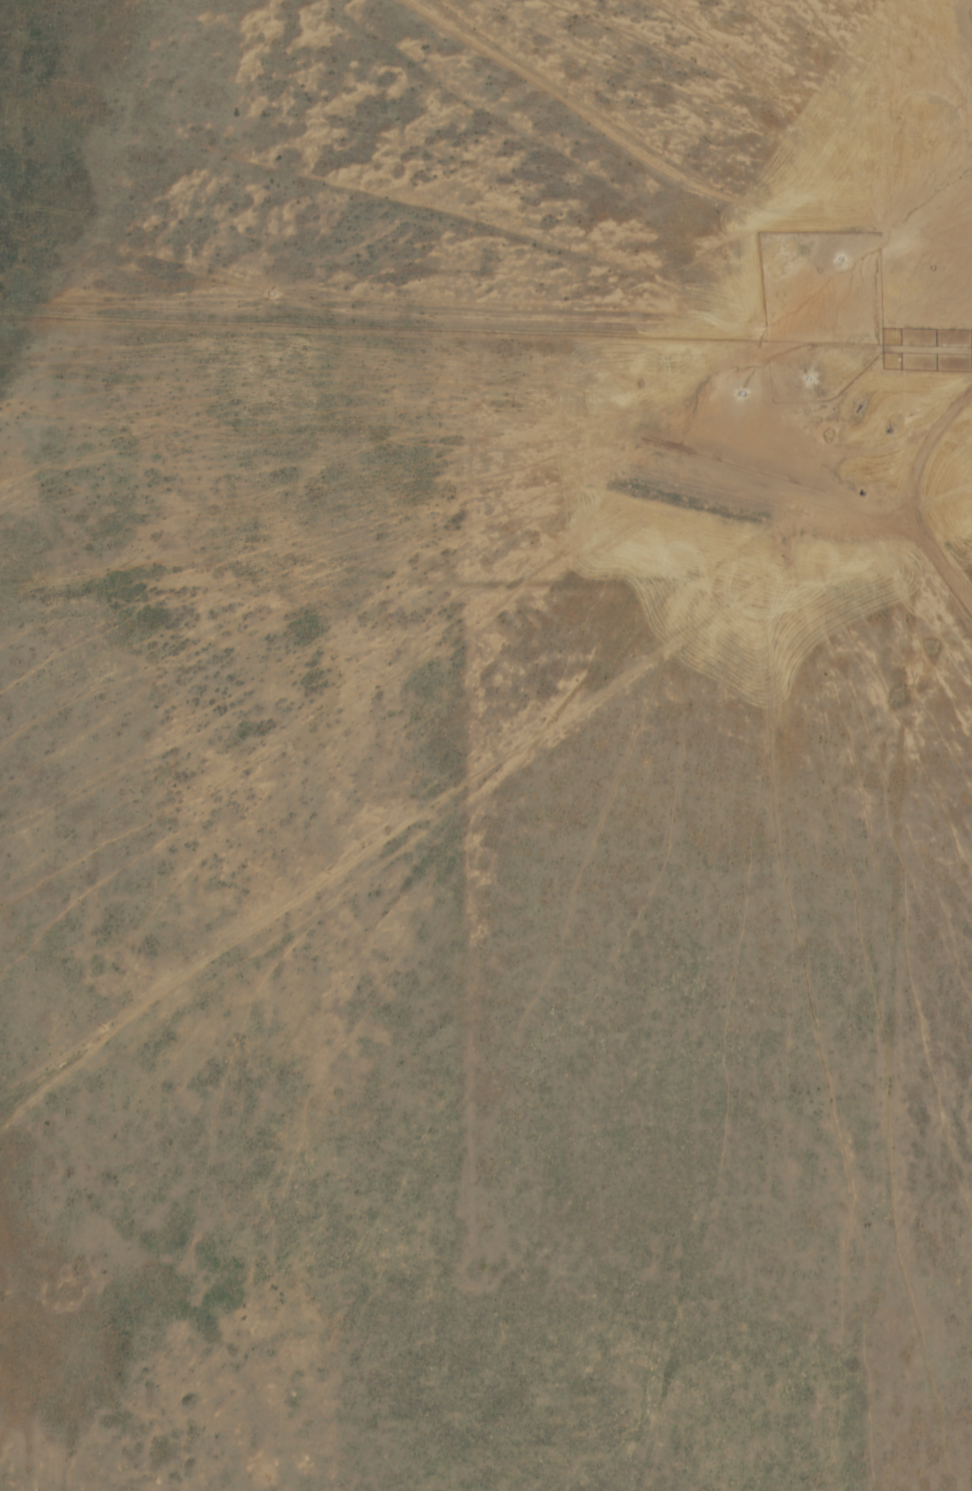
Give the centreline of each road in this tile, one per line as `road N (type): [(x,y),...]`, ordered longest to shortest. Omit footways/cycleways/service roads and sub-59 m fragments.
road 1 (residential): [(0,1098),(652,654),(802,514),(837,497),(929,492),(971,543)]

